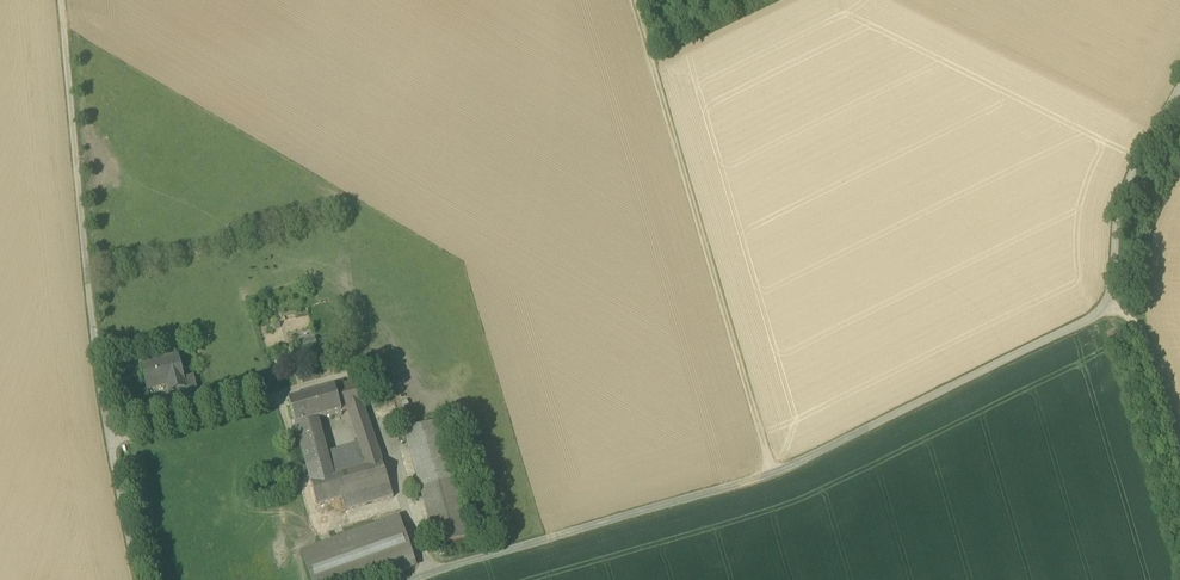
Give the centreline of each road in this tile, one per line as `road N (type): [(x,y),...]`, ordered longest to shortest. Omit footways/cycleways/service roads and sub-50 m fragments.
road 1 (track): [(772,473),(1110,302),(1117,217),(1133,171),(1179,88)]
road 2 (track): [(772,473),(633,0)]
road 3 (track): [(98,360),(58,0)]
road 4 (track): [(1179,458),(1139,327),(1110,302)]

